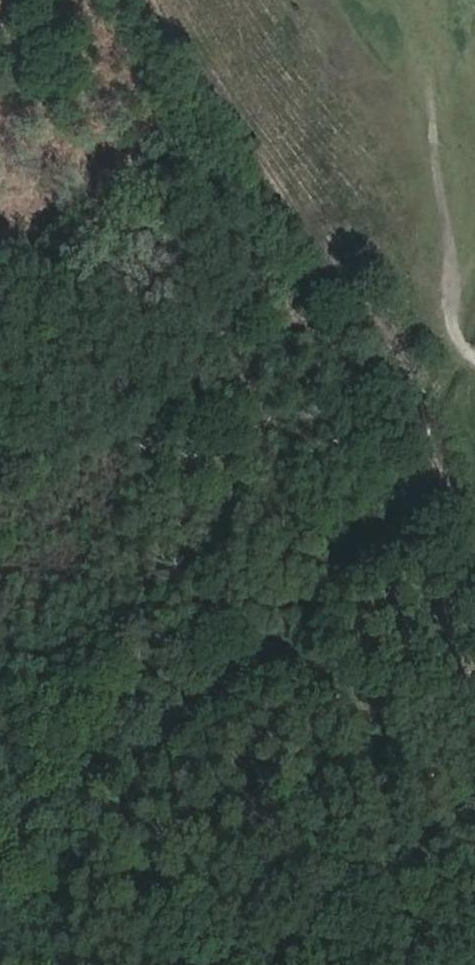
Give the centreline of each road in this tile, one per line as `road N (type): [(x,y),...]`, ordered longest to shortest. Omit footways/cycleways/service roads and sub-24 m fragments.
road 1 (track): [(91,0),(474,539)]

